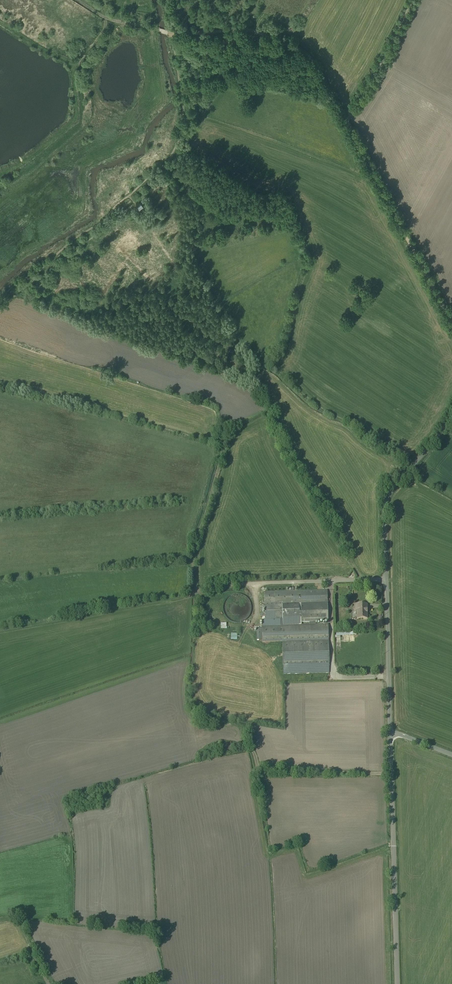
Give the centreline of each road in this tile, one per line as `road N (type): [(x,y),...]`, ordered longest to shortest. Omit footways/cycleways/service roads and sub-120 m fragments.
road 1 (unclassified): [(390,730),(397,983)]
road 2 (track): [(451,327),(345,121)]
road 3 (track): [(345,121),(301,52),(251,31),(170,35)]
road 4 (unclassified): [(451,412),(385,503),(386,580)]
road 5 (unclassified): [(386,580),(390,730)]
road 6 (track): [(345,121),(411,0)]
road 7 (track): [(260,773),(391,774)]
road 8 (unclassified): [(386,580),(265,583)]

